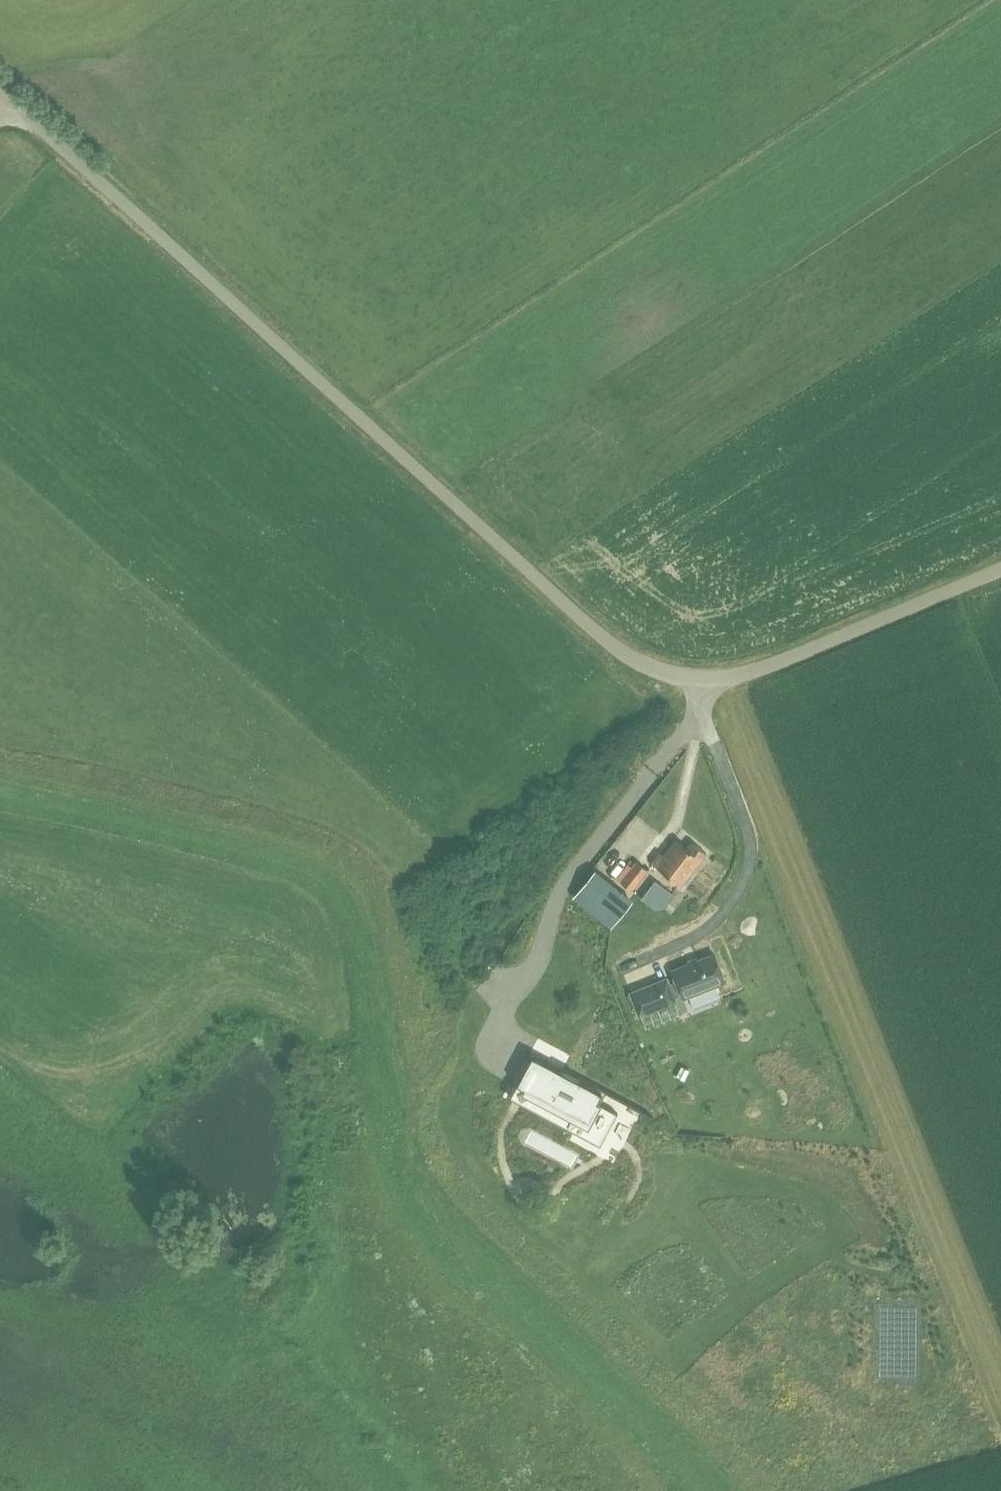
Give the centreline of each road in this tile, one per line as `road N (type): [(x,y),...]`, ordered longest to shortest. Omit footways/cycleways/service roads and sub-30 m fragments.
road 1 (unclassified): [(8,101),(598,632),(654,667),(702,679),(746,674),(1000,569)]

